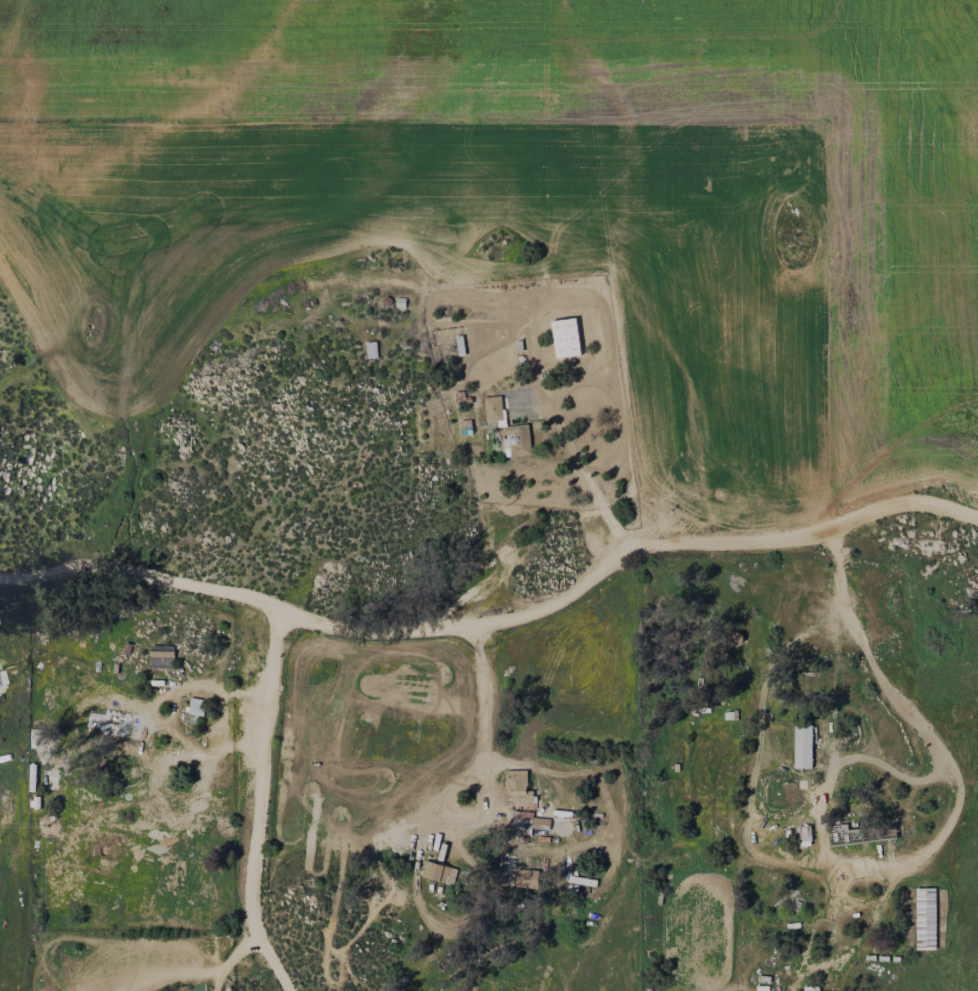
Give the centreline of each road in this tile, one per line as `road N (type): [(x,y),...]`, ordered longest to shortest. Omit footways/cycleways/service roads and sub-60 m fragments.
road 1 (residential): [(0,569),(175,579),(371,632),(436,629),(538,613),(581,590),(629,547),(806,536),(924,500),(977,519)]
road 2 (residential): [(291,990),(251,913),(285,612)]

